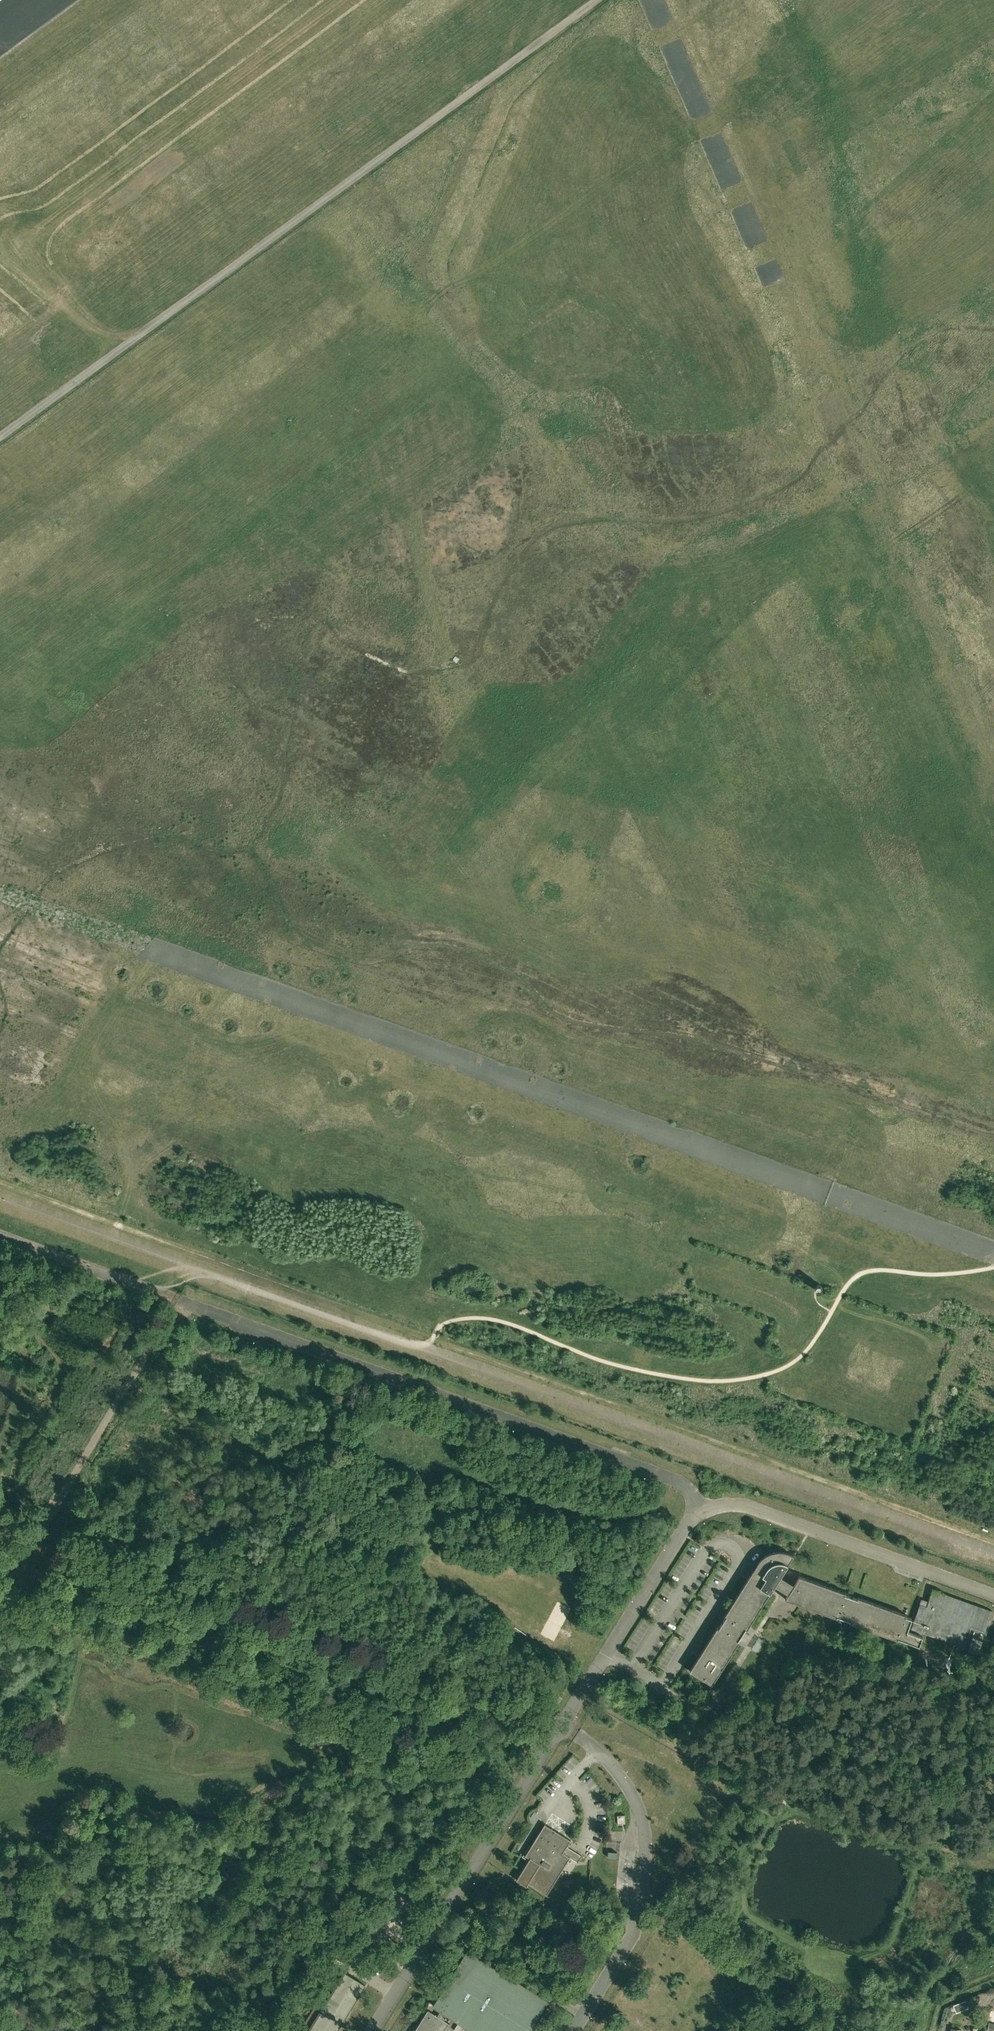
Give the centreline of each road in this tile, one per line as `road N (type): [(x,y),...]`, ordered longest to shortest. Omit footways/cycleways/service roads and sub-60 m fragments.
road 1 (track): [(597,0),(0,436)]

